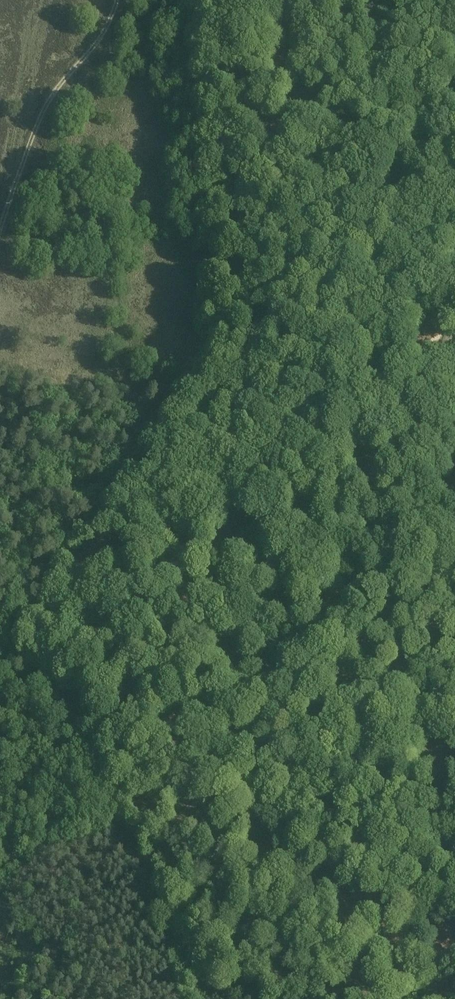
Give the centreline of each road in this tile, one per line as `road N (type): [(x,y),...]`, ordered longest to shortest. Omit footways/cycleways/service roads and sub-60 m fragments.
road 1 (track): [(0,699),(77,654),(306,431),(454,332)]
road 2 (track): [(117,0),(37,118),(0,209)]

